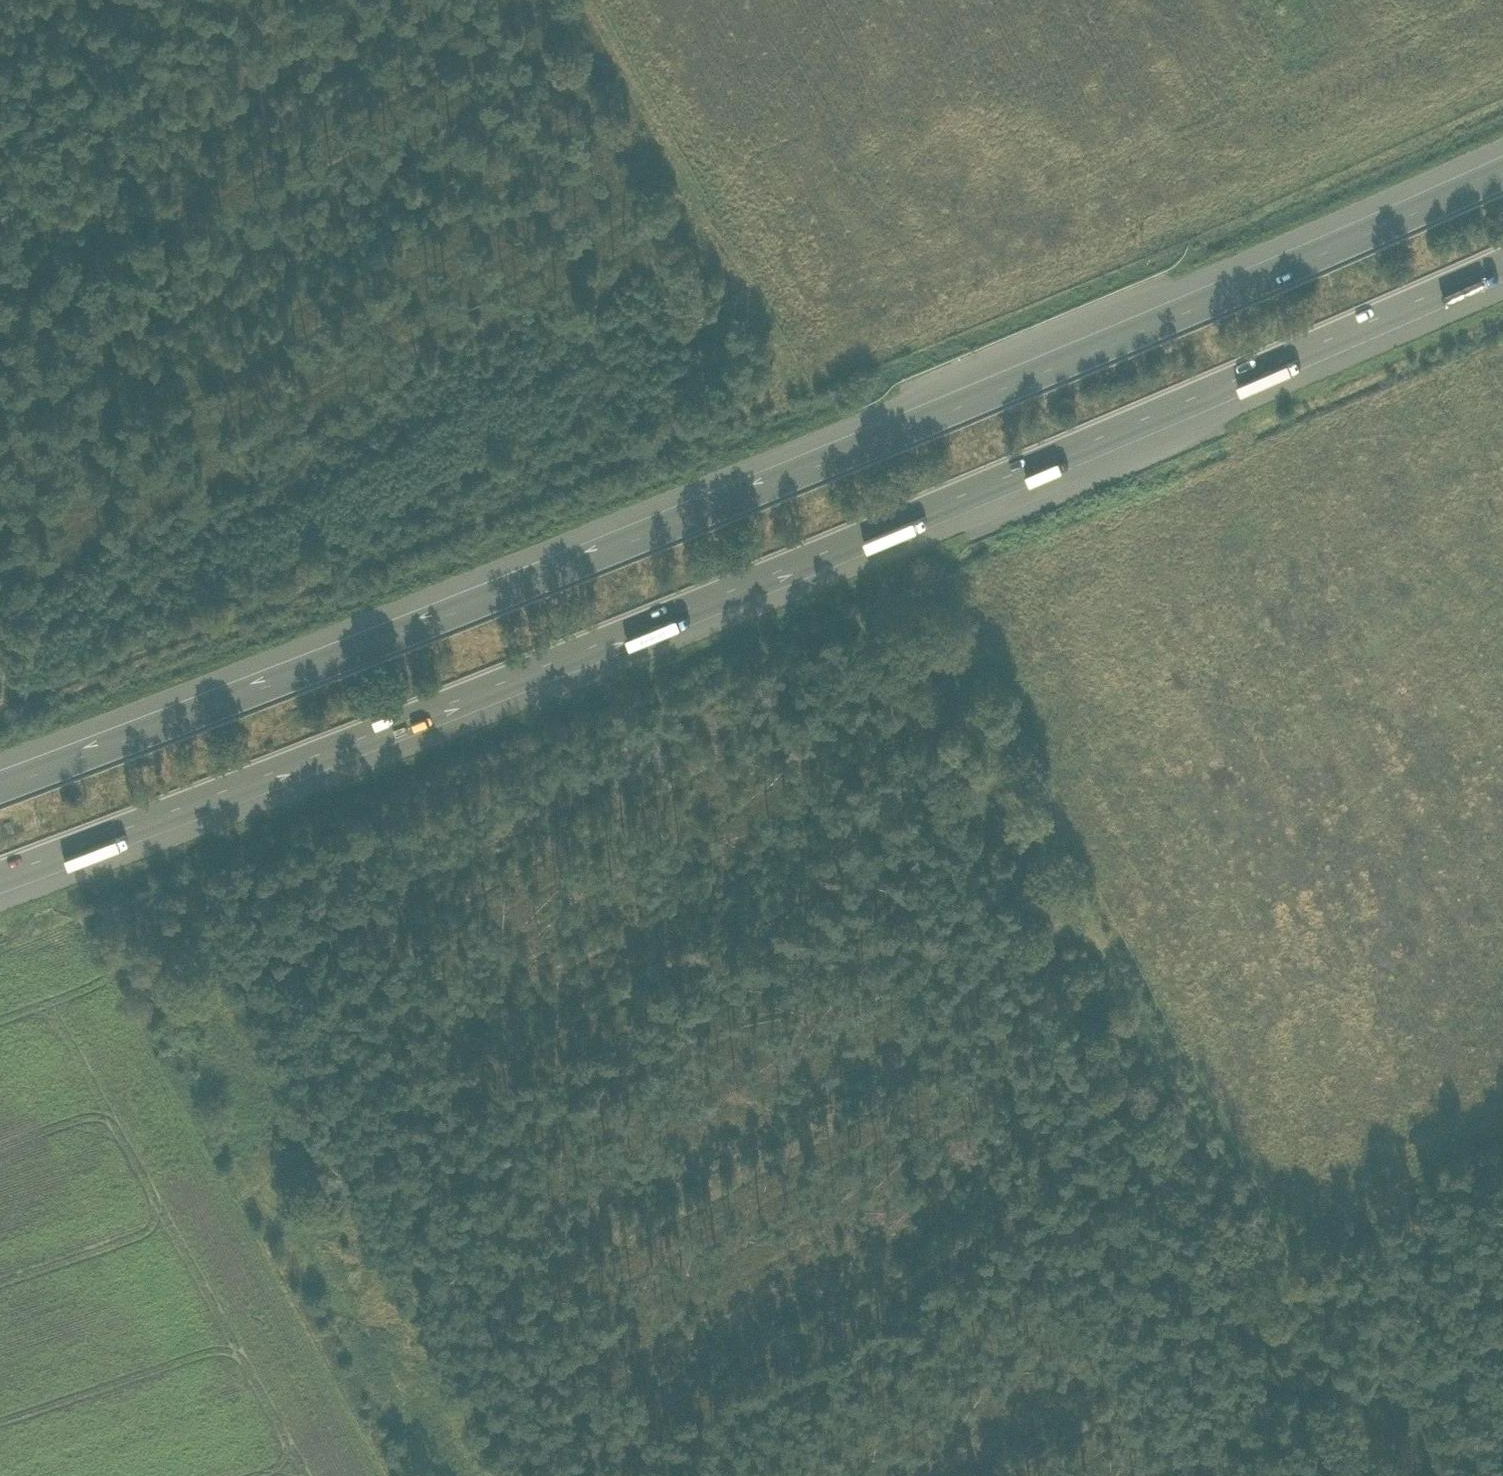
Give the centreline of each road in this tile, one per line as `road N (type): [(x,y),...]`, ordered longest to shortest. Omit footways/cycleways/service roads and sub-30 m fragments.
road 1 (motorway): [(1502,168),(827,458),(0,783)]
road 2 (motorway): [(0,874),(855,540),(1502,263)]

